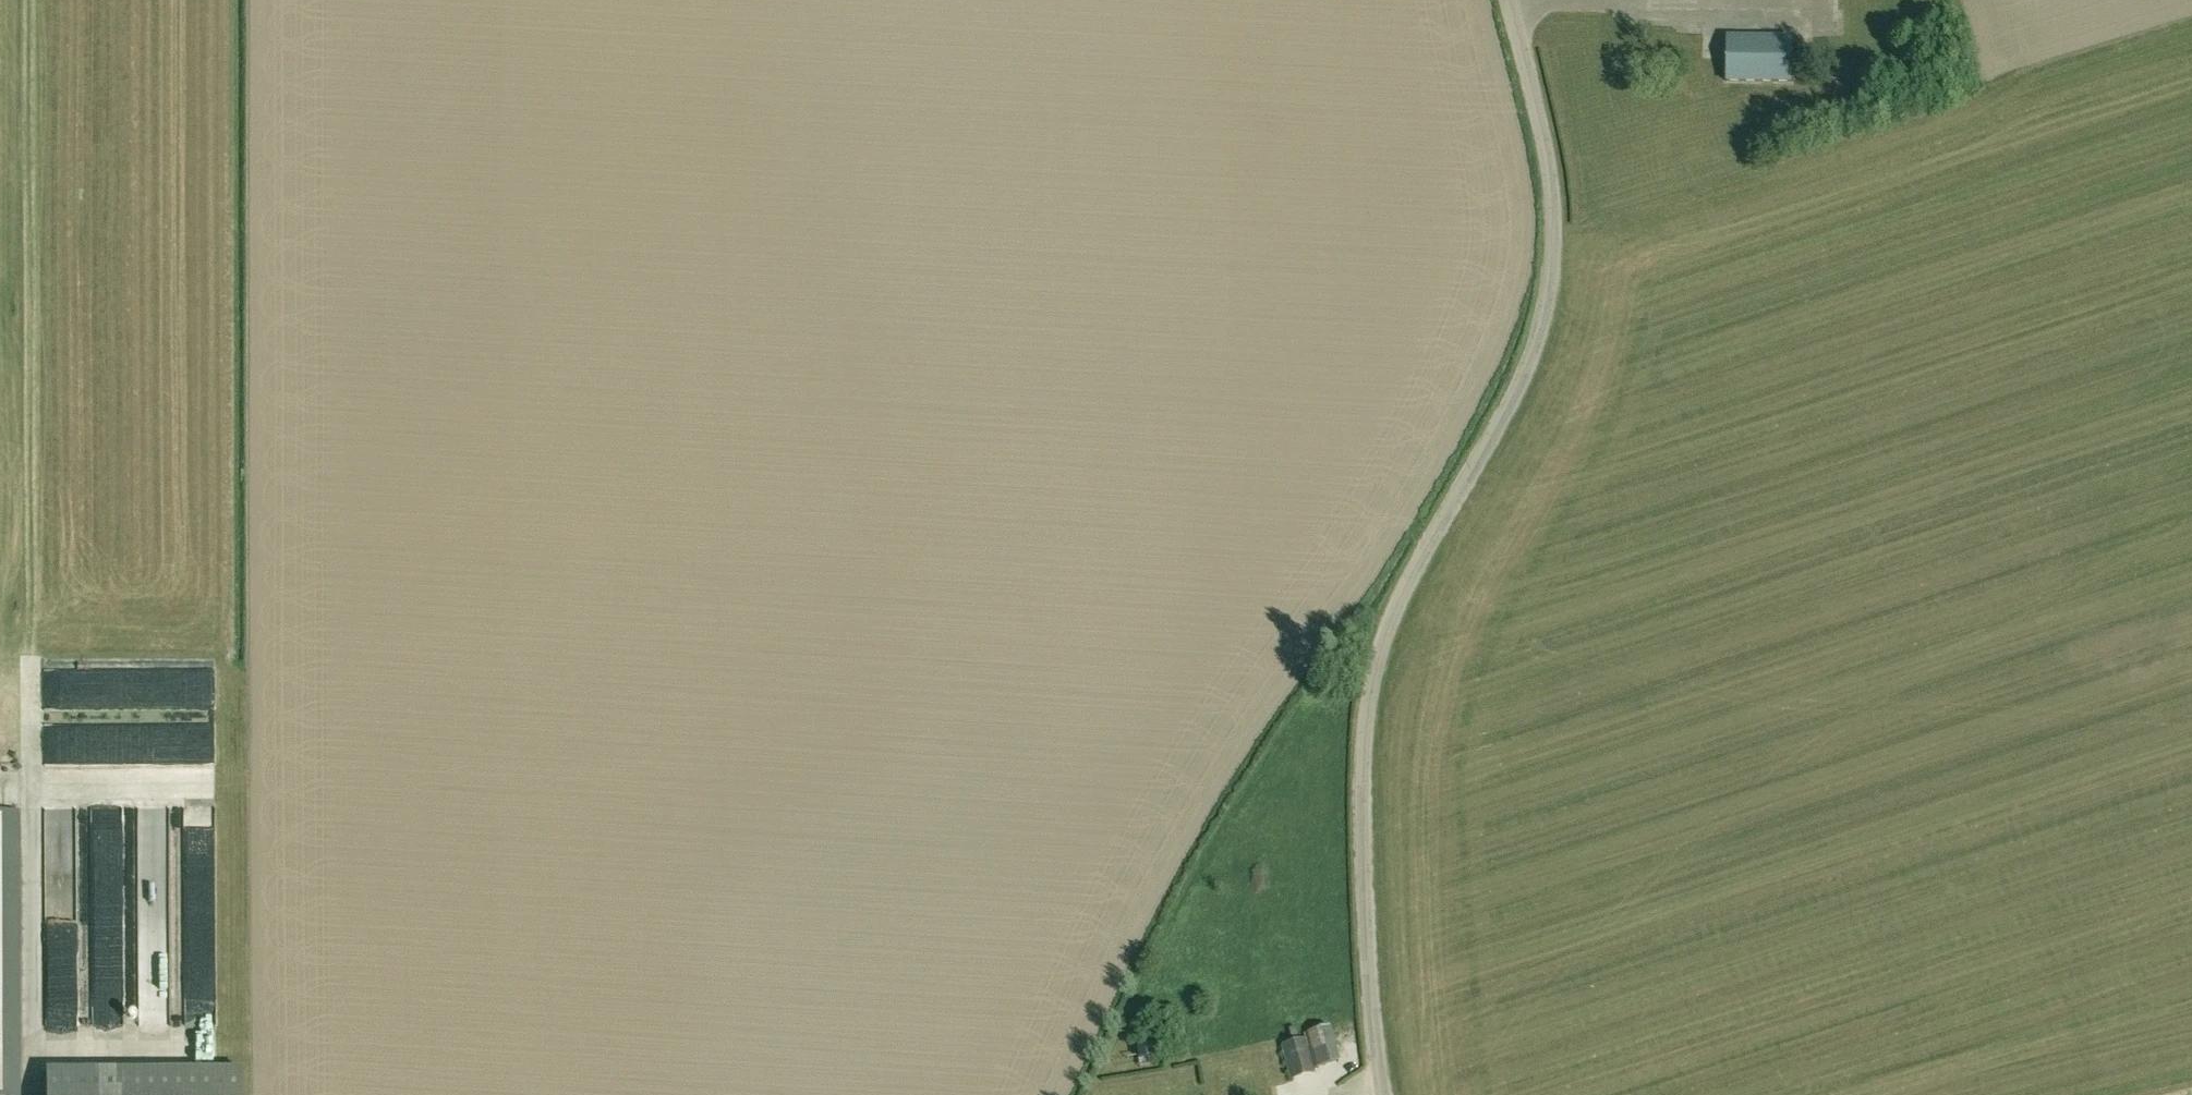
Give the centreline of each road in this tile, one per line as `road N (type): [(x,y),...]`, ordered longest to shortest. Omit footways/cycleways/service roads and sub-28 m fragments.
road 1 (unclassified): [(1384,1094),(1366,936),(1366,732),(1376,670),(1419,558),(1507,407),(1548,284),(1546,194),(1507,0)]

